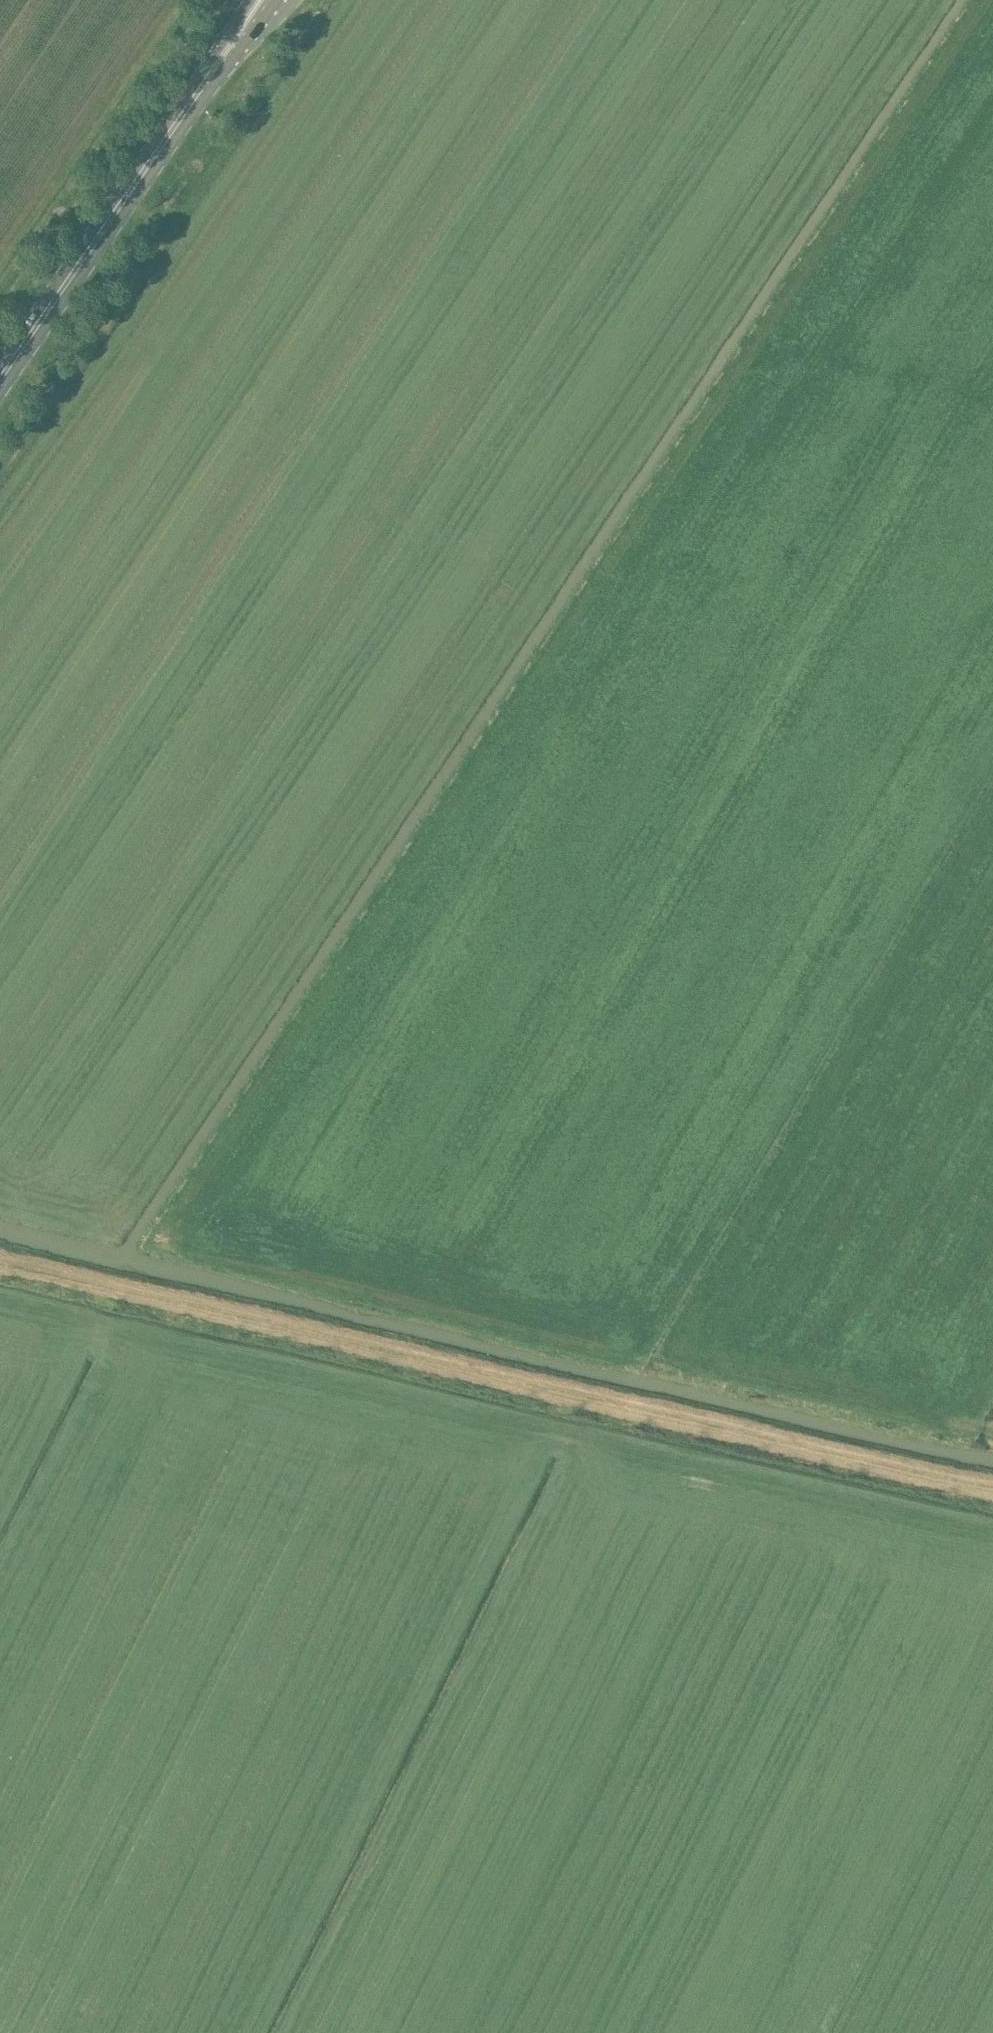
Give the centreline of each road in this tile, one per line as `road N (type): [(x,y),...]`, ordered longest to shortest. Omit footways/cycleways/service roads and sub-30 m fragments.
road 1 (track): [(992,1487),(0,1261)]
road 2 (primary): [(0,378),(176,123)]
road 3 (primary): [(176,123),(277,0)]
road 4 (primary): [(249,0),(176,123)]

